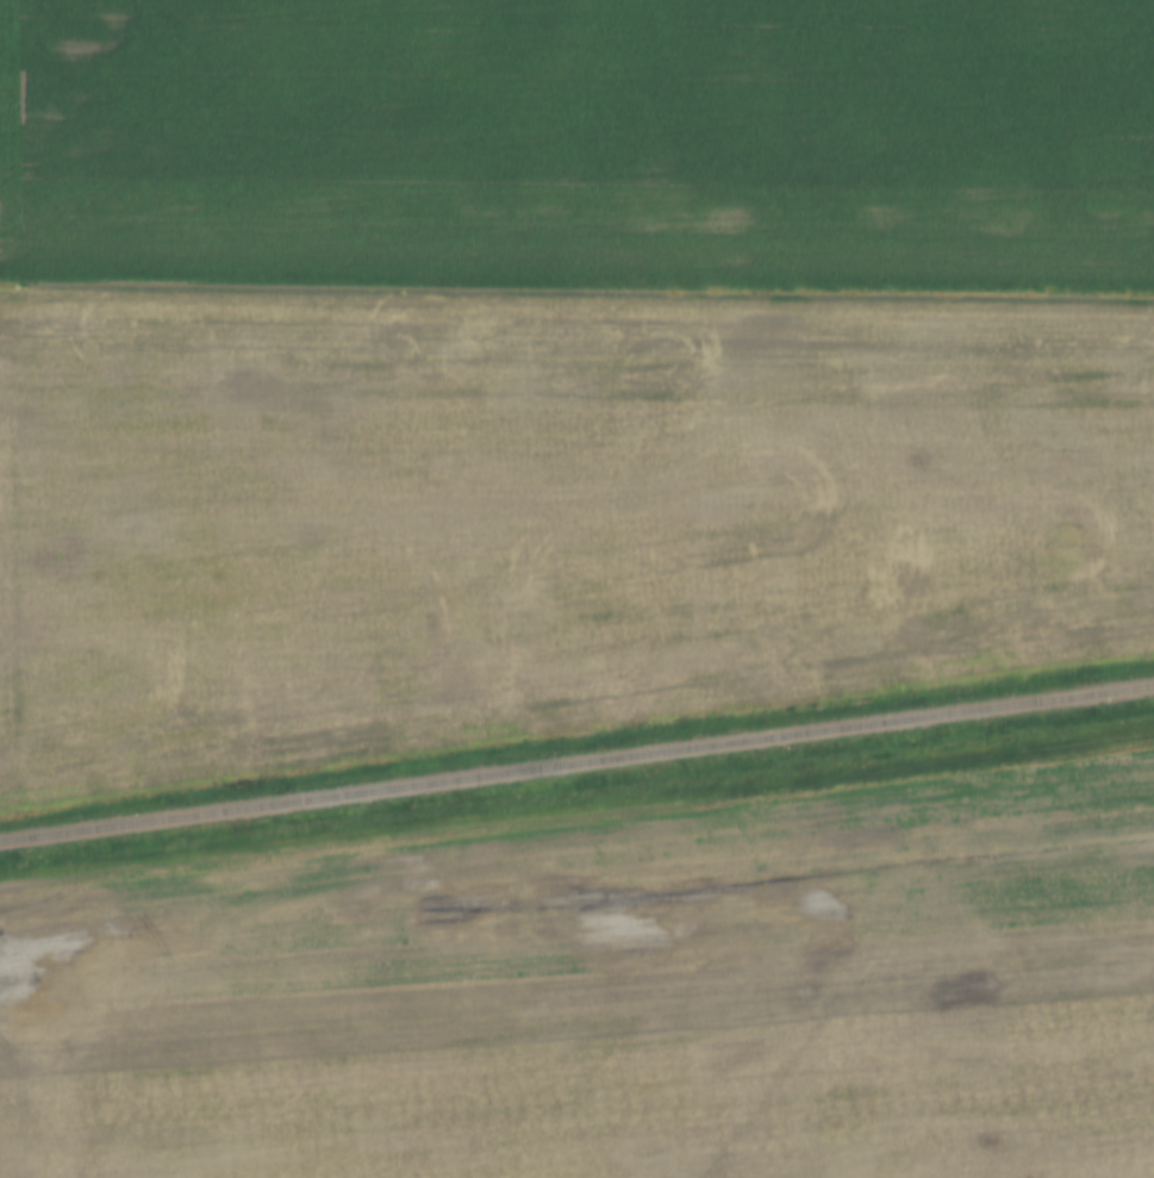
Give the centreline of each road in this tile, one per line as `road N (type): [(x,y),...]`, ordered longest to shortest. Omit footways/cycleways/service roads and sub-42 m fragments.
road 1 (track): [(0,893),(1153,745)]

